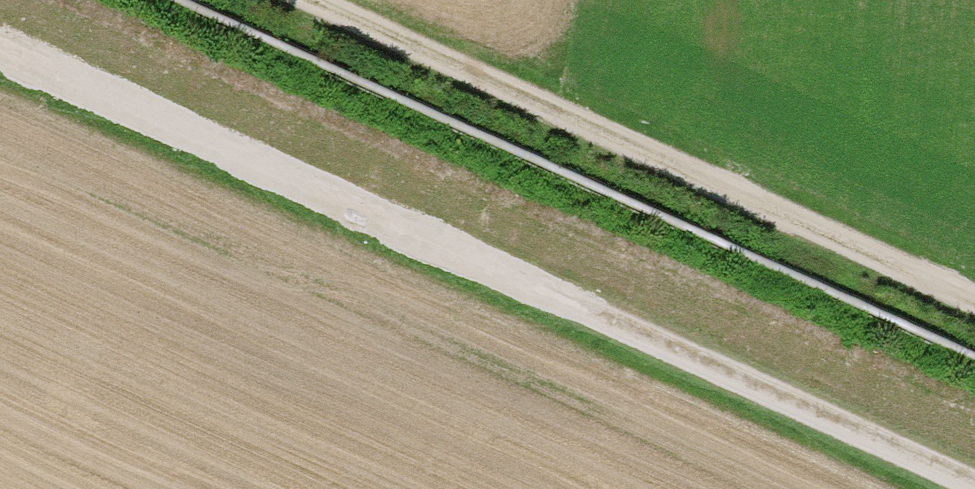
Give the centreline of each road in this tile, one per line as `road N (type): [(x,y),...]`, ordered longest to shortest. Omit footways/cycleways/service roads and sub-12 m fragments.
road 1 (track): [(0,47),(974,488)]
road 2 (track): [(297,0),(974,307)]

